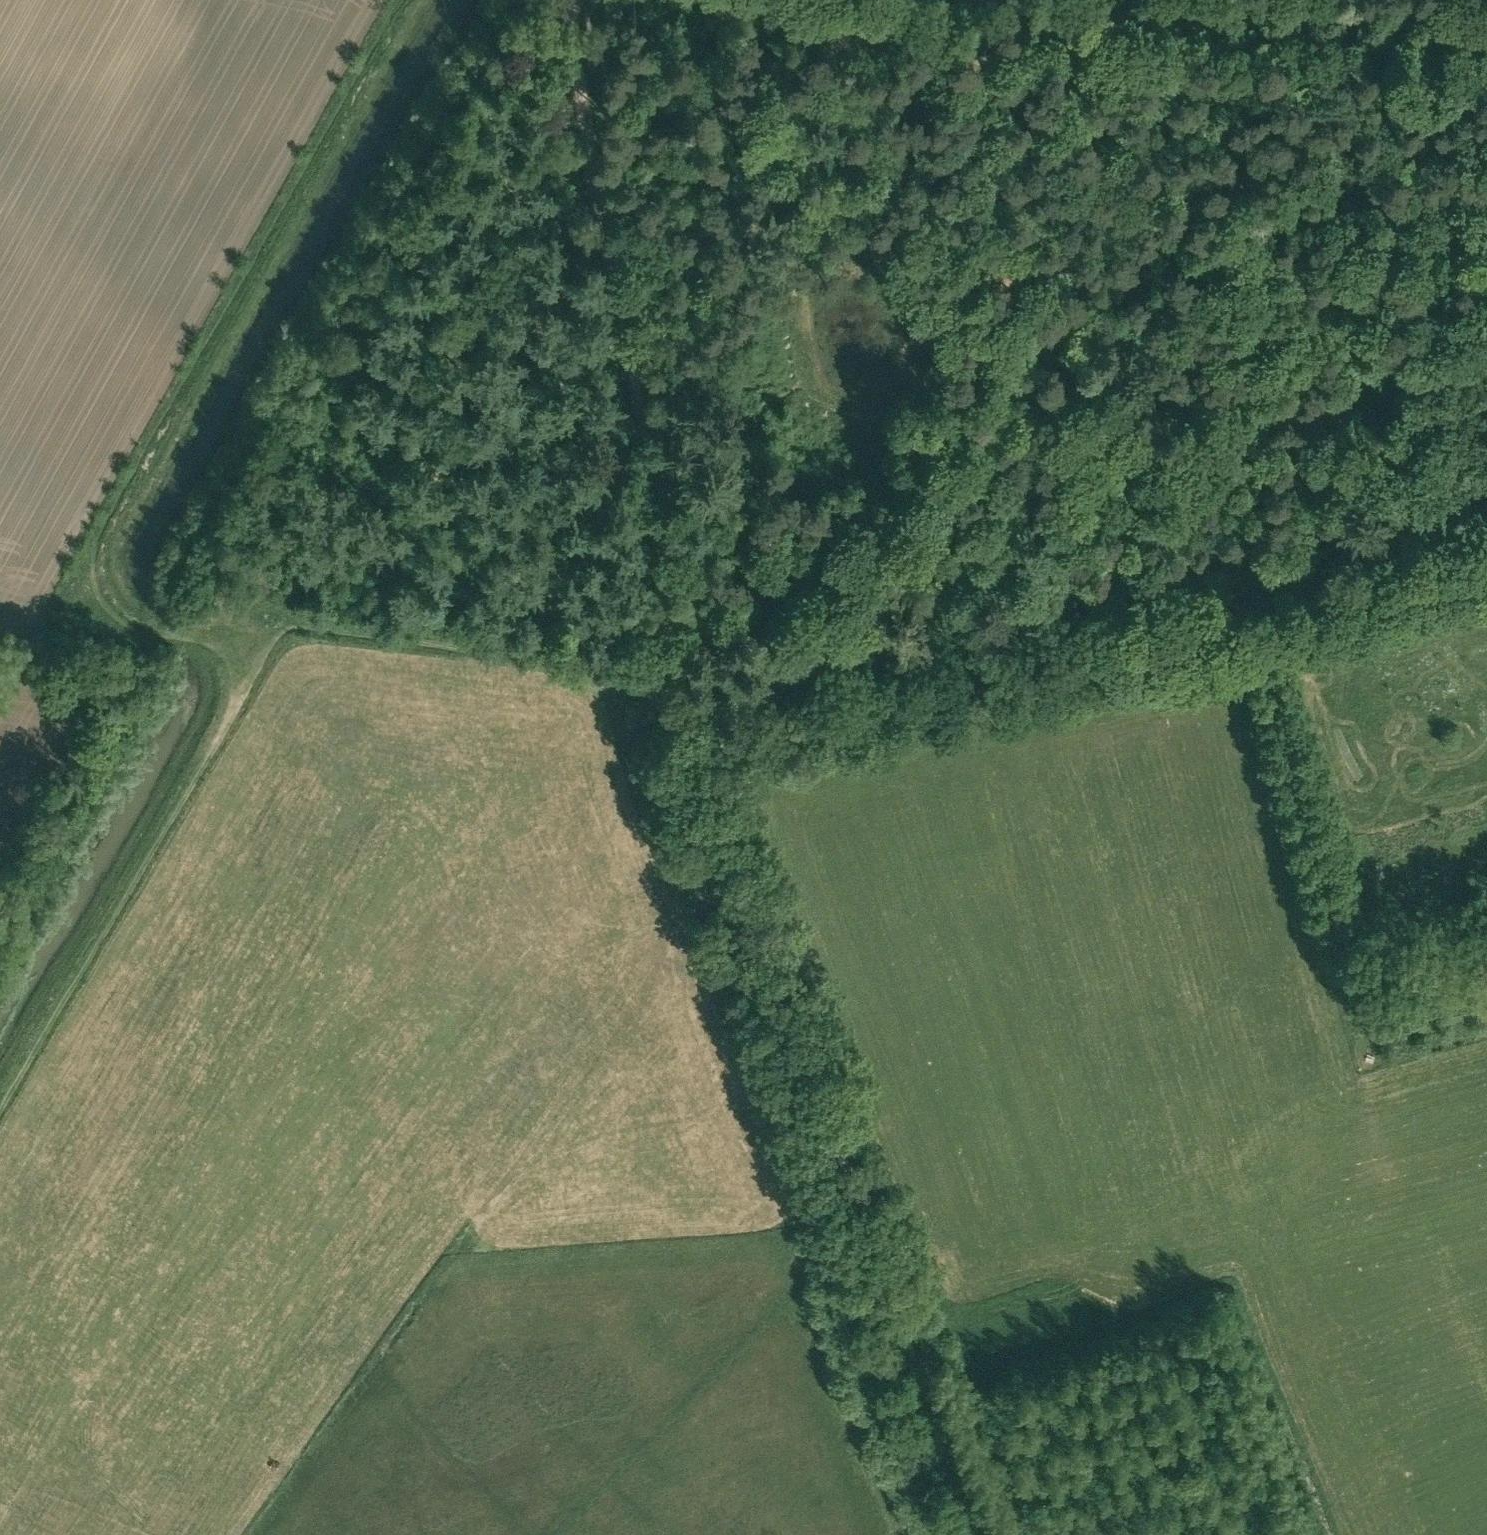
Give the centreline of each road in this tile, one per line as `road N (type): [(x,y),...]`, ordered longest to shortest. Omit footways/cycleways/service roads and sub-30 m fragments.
road 1 (track): [(571,0),(692,747),(711,817),(995,1534)]
road 2 (unclassified): [(1486,39),(1240,25),(1025,0)]
road 3 (track): [(1257,606),(1453,557)]

